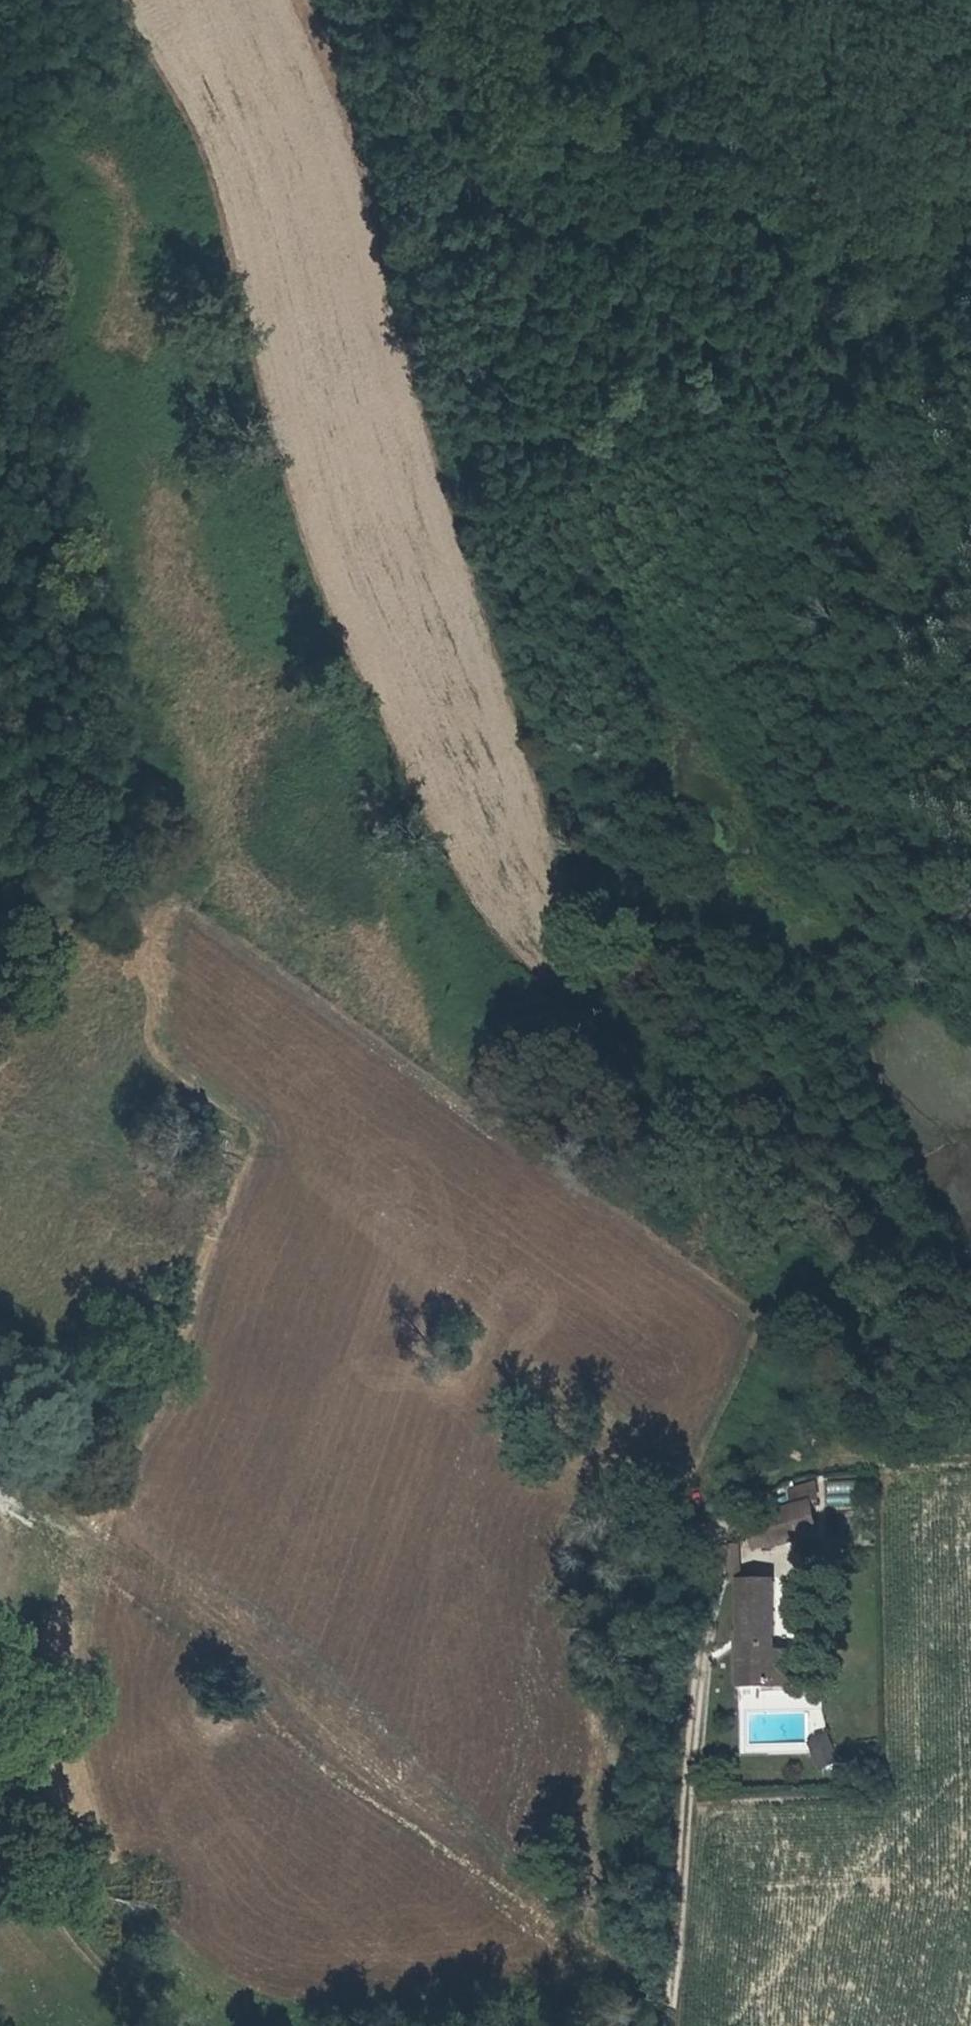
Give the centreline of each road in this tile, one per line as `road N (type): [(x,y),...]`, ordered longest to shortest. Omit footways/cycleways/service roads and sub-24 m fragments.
road 1 (track): [(949,1457),(854,1462),(783,1477),(730,1524),(705,1635),(685,1851)]
road 2 (unclassified): [(668,2025),(685,1851)]

